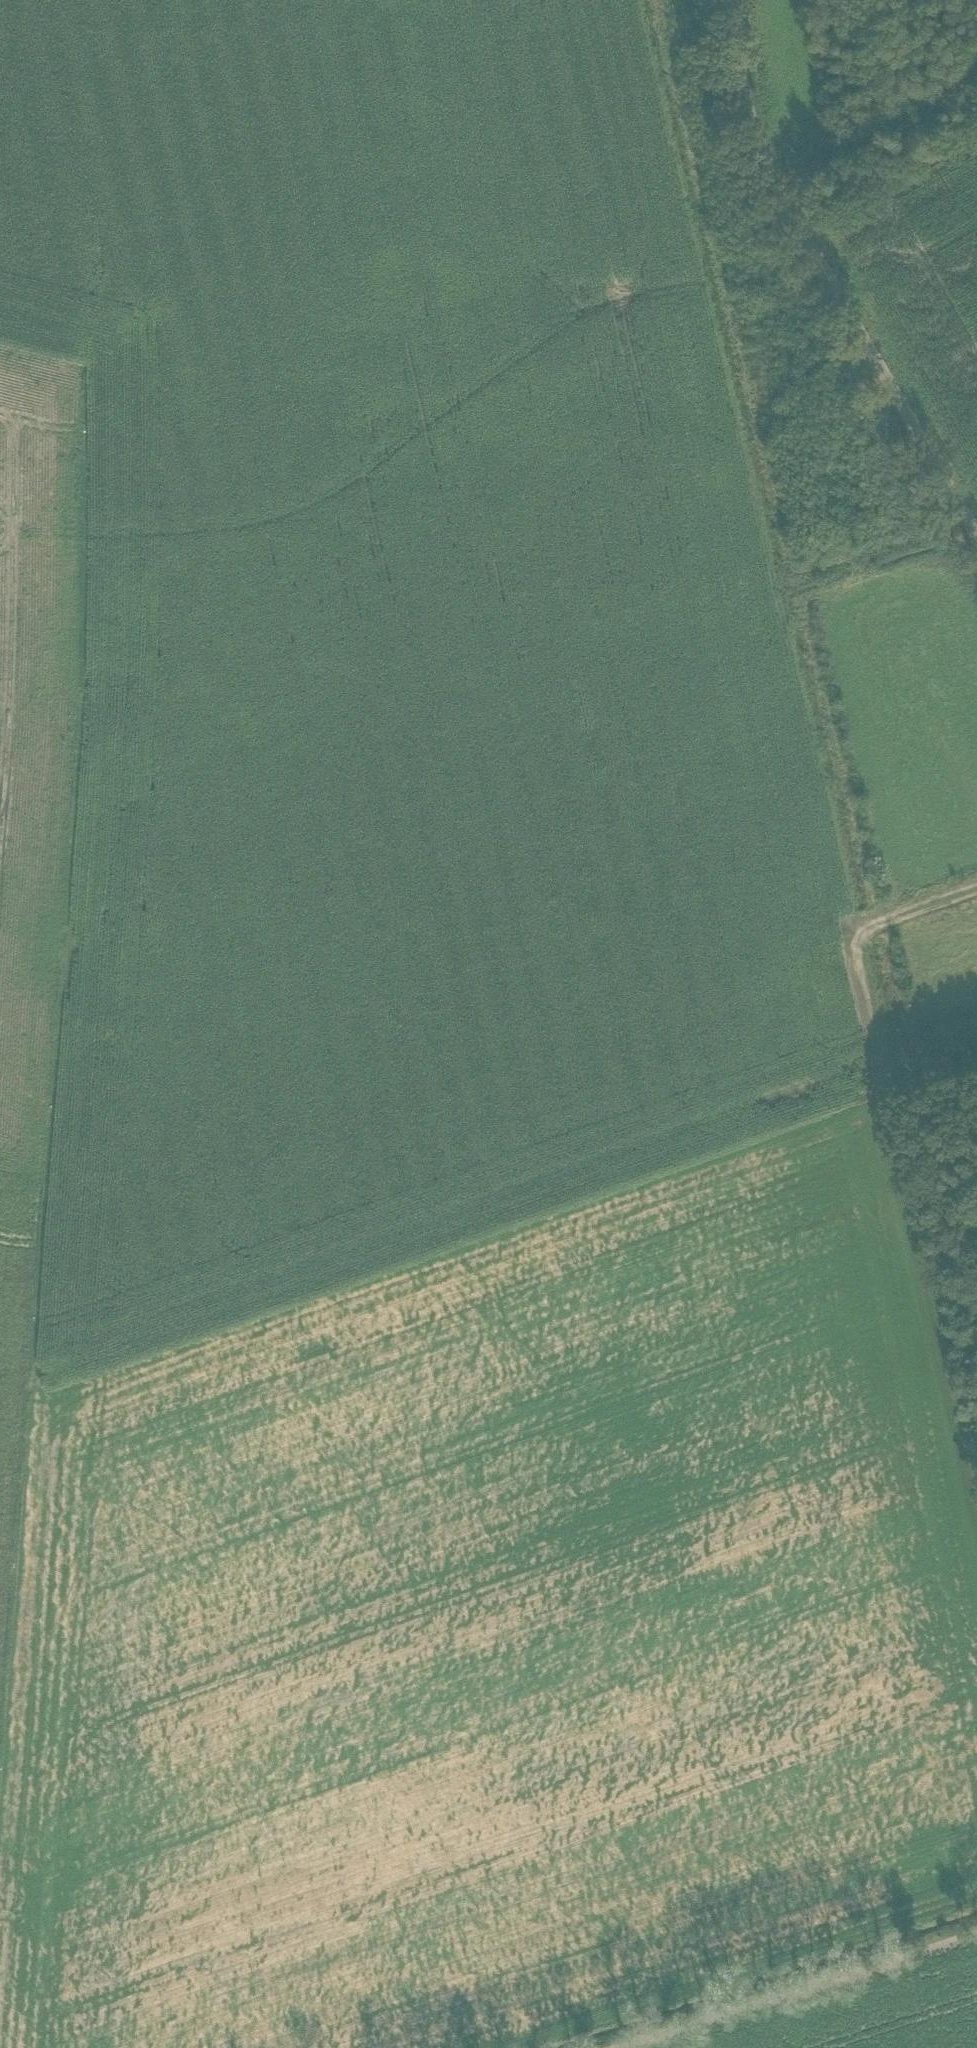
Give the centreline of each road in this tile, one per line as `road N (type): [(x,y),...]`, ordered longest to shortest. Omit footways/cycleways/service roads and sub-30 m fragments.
road 1 (unclassified): [(976,525),(773,171),(750,109),(738,0)]

